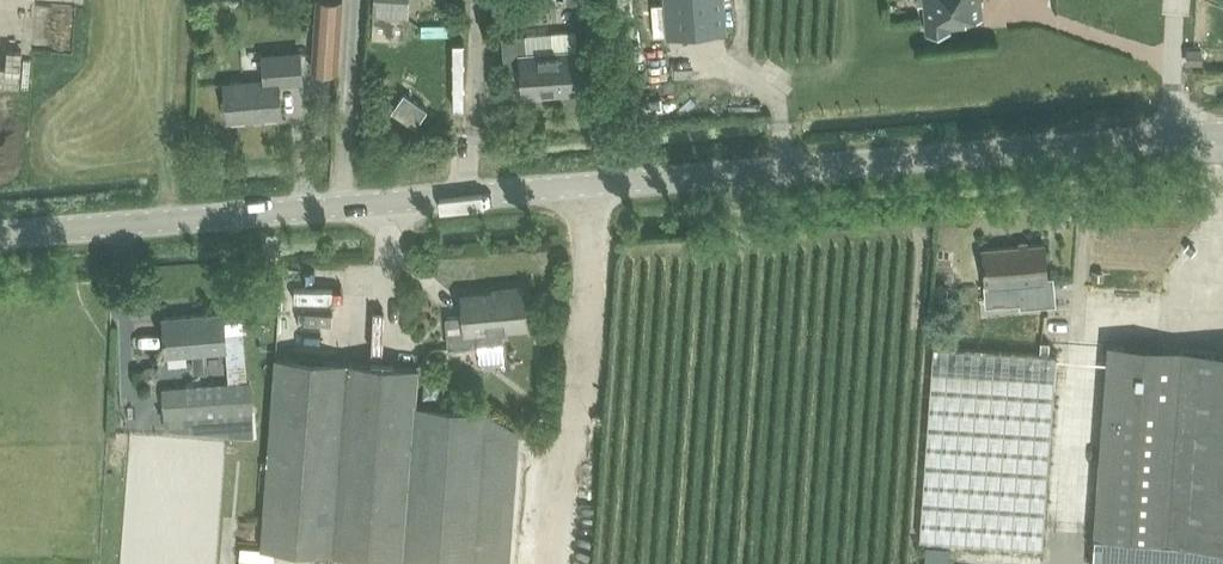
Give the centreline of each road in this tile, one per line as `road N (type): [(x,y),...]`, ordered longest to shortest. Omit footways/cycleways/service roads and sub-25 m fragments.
road 1 (unclassified): [(0,239),(1222,134)]

